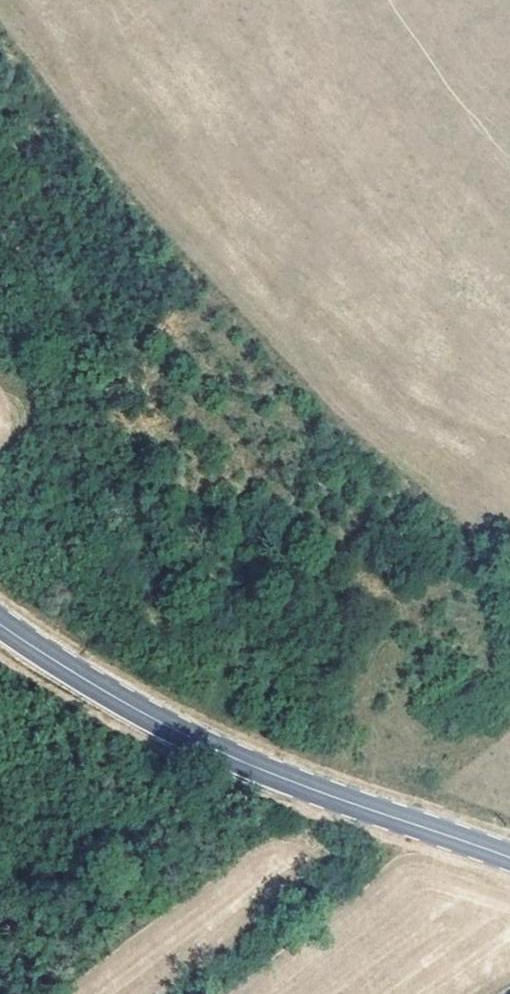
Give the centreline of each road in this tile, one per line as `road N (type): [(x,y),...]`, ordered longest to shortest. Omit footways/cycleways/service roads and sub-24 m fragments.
road 1 (secondary): [(509,864),(215,757),(0,627)]

